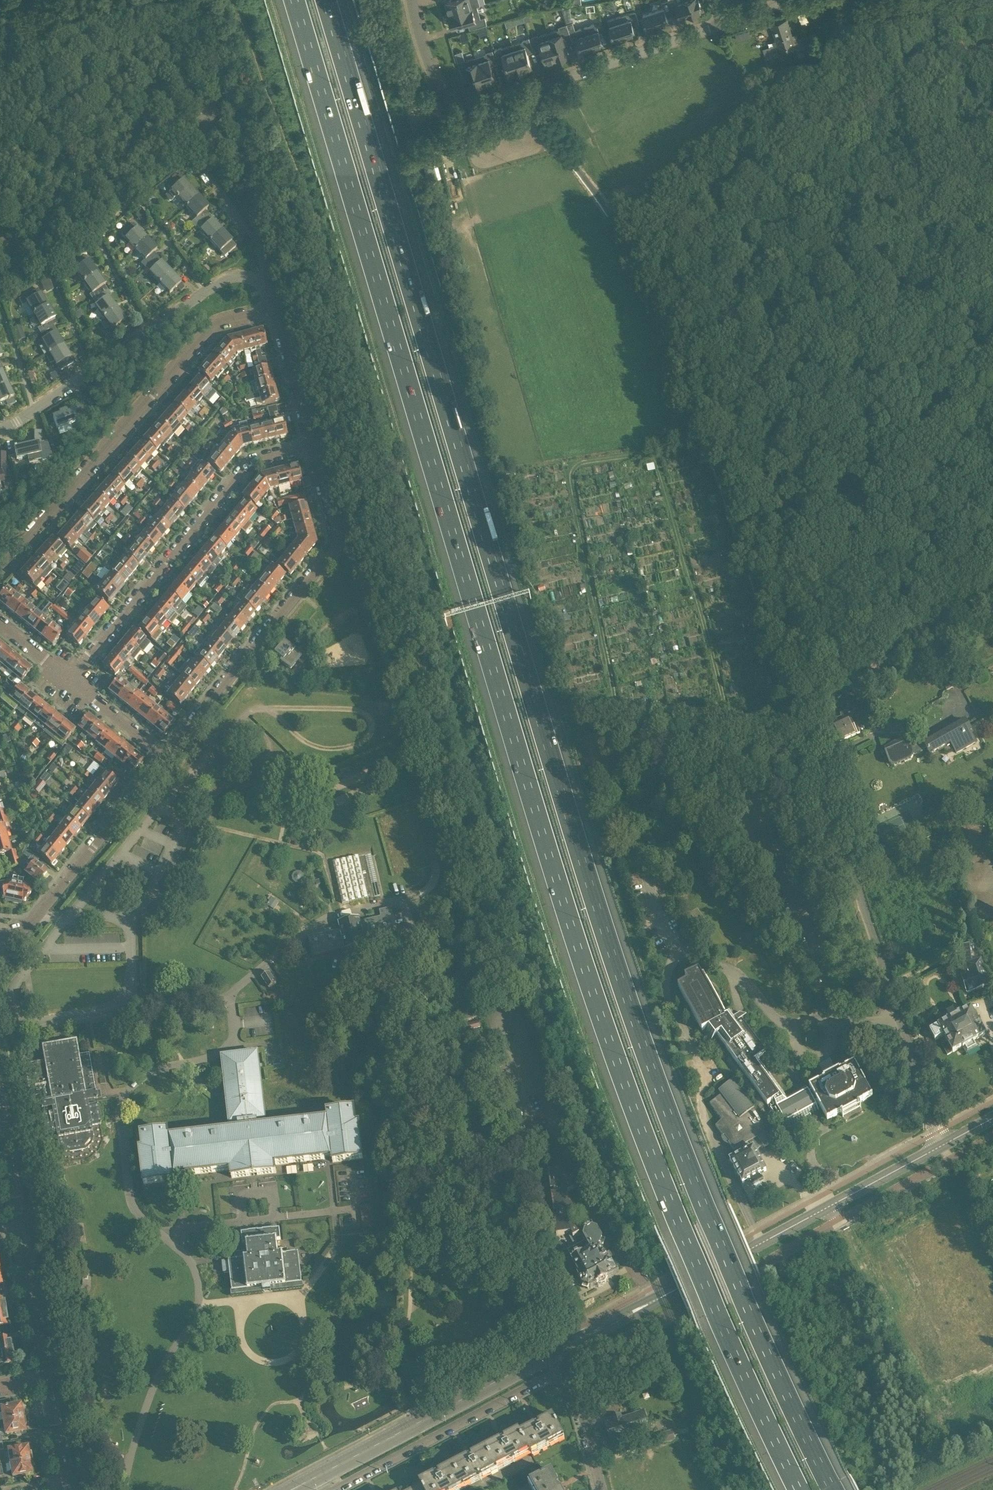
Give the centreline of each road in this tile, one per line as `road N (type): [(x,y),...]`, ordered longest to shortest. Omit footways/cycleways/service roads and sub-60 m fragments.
road 1 (motorway): [(834,1489),(744,1294),(610,936),(329,0)]
road 2 (motorway): [(291,0),(519,767),(624,1089),(796,1489)]
road 3 (residential): [(940,1144),(682,372),(633,253),(540,119),(534,95)]
road 4 (track): [(992,400),(941,249),(909,206),(846,190),(800,193),(755,216),(719,248),(701,280),(703,311),(803,598)]
road 5 (track): [(902,605),(896,488),(873,399),(887,382),(886,322),(859,253),(813,191)]
road 6 (residential): [(0,570),(215,325),(275,307)]
road 7 (residential): [(165,758),(332,553),(337,534),(313,446)]
road 8 (residential): [(313,446),(248,464),(70,680)]
road 9 (track): [(992,297),(881,15),(882,0)]
road 10 (secondary): [(288,1489),(564,1344)]
road 11 (residential): [(260,284),(221,280),(0,429)]
road 12 (residential): [(569,1365),(838,1222)]
road 13 (secondary): [(564,1344),(828,1205)]
road 14 (residential): [(335,1489),(569,1365)]
road 15 (track): [(971,633),(970,599),(884,388)]
road 16 (track): [(874,736),(871,632),(883,612),(906,605),(975,639),(992,628)]
road 17 (residential): [(0,936),(37,917),(165,758)]
road 18 (track): [(795,195),(849,351),(864,354),(886,377)]
road 19 (residential): [(412,0),(447,113),(534,95)]
road 20 (residential): [(260,284),(259,250),(190,147),(218,109)]
road 21 (residential): [(534,95),(549,82),(724,23)]
road 22 (track): [(768,502),(843,408),(873,399)]
road 23 (tertiary): [(48,1379),(22,1232)]
road 24 (residential): [(313,446),(275,307)]
road 25 (residential): [(602,1489),(569,1365)]
road 26 (track): [(838,365),(801,344),(764,341),(729,374)]
road 27 (secondary): [(828,1205),(940,1144)]
road 28 (residential): [(838,1222),(947,1162)]
road 29 (residential): [(165,758),(70,680)]

